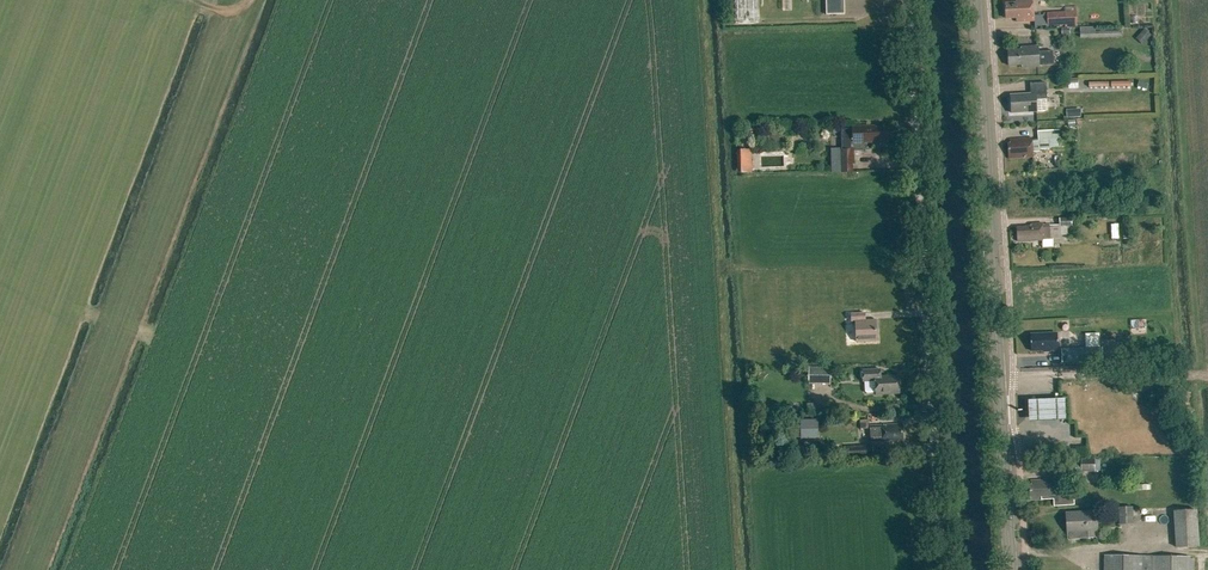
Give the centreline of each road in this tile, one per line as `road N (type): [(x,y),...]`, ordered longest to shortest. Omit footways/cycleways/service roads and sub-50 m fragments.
road 1 (unclassified): [(942,569),(905,0)]
road 2 (secondary): [(1011,569),(974,0)]

